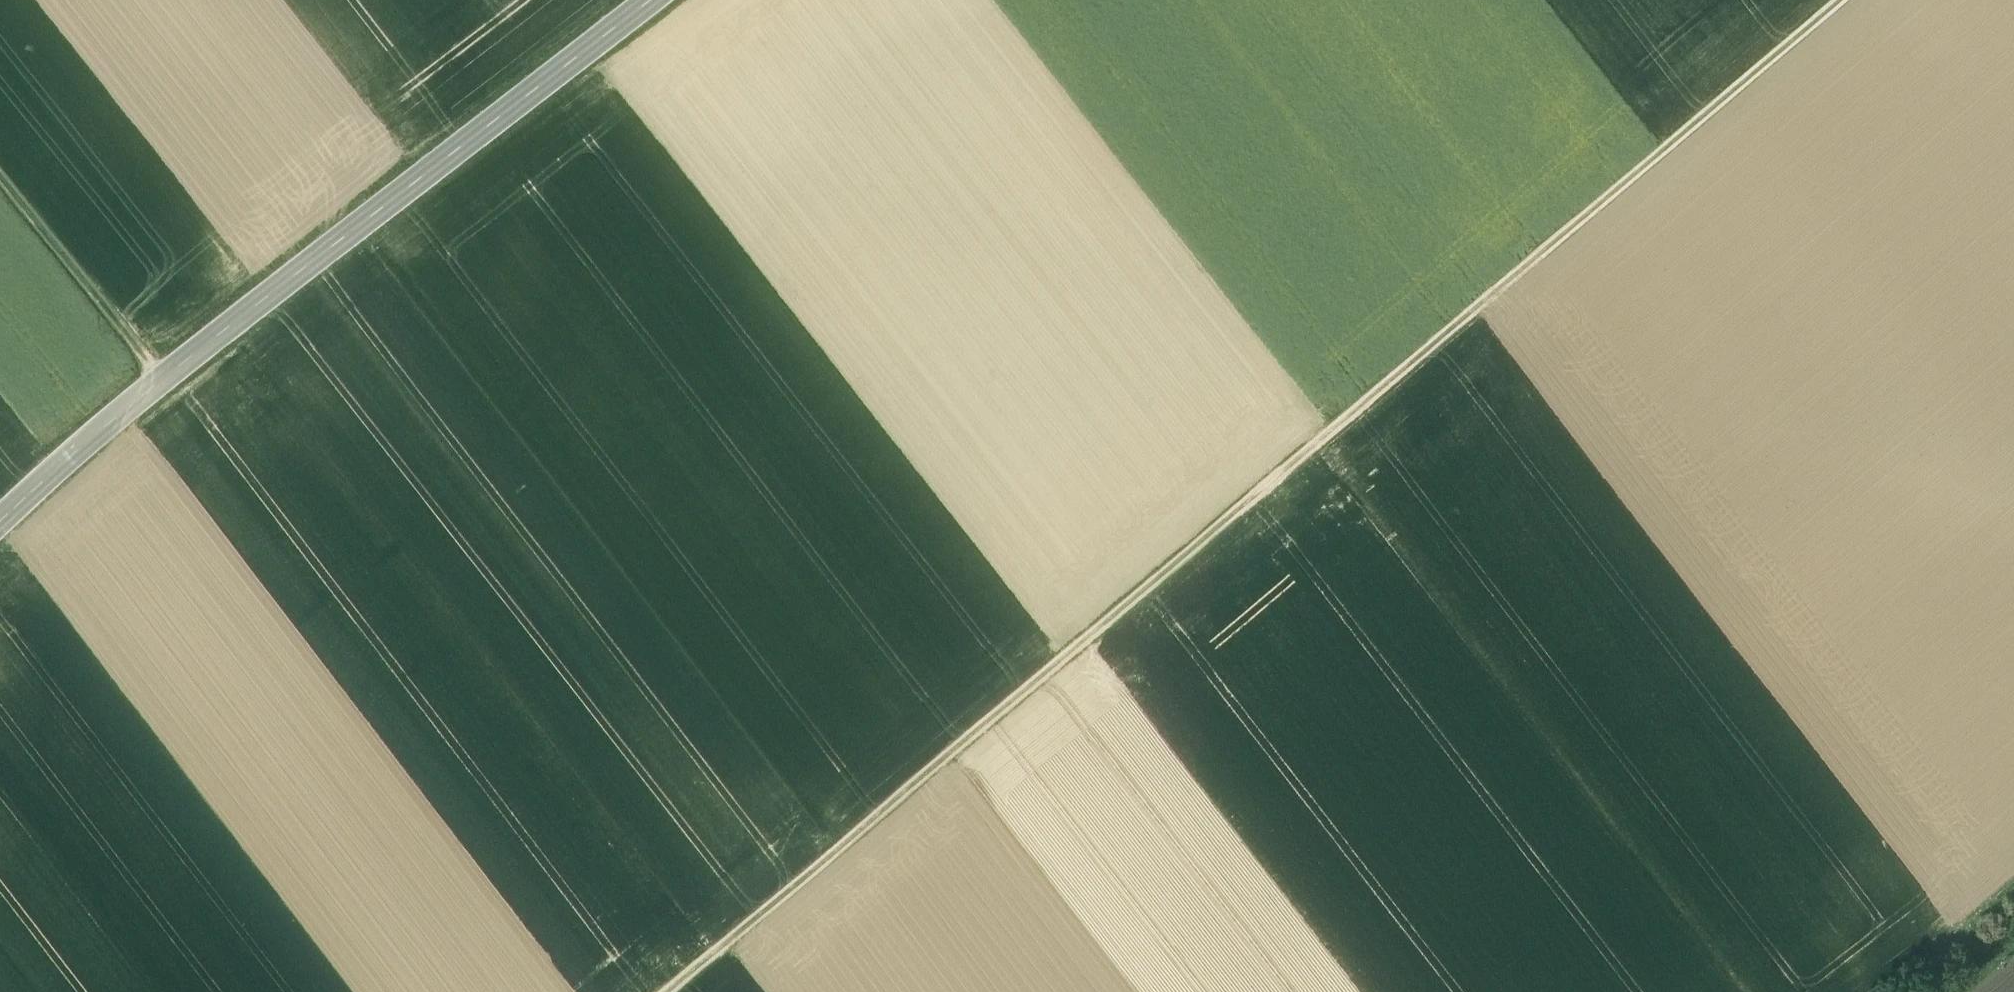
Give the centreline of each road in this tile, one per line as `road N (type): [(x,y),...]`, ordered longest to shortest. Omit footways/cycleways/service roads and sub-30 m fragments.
road 1 (track): [(1849,0),(703,991)]
road 2 (secondary): [(679,0),(107,450),(0,551)]
road 3 (track): [(177,394),(0,171)]
road 4 (track): [(1884,991),(2013,881)]

